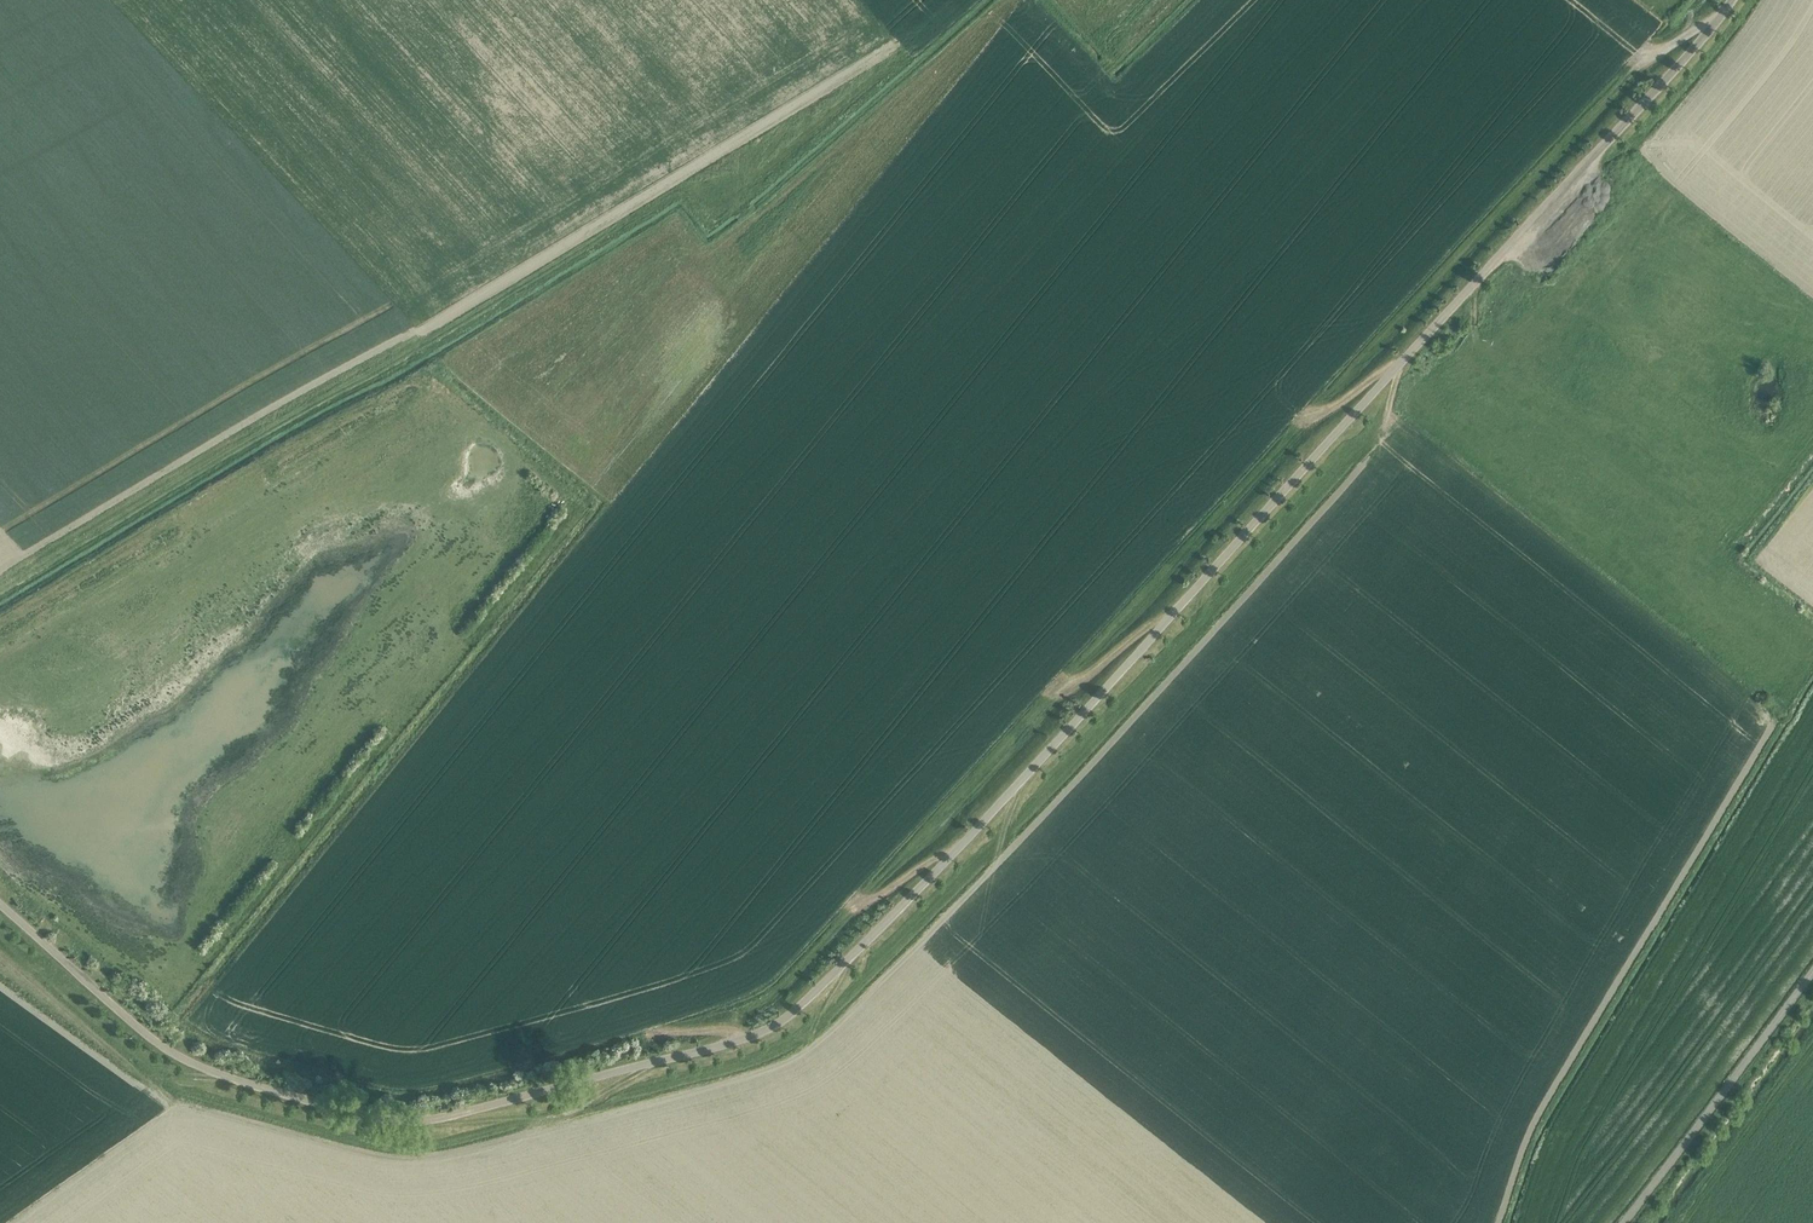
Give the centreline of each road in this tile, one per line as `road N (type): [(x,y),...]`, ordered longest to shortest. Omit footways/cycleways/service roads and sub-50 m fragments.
road 1 (track): [(0,901),(182,1058),(386,1120),(435,1118),(769,1030),(961,848),(1734,0)]
road 2 (unclassified): [(1812,972),(1620,1222)]

